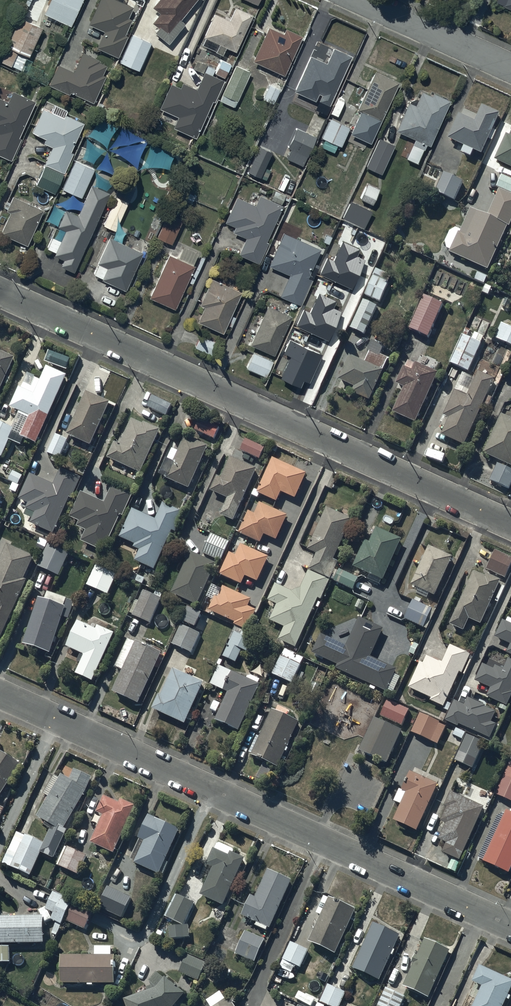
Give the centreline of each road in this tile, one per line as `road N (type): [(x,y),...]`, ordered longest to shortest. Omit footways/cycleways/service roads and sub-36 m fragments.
road 1 (residential): [(0,294),(510,528)]
road 2 (residential): [(0,692),(510,926)]
road 3 (tertiary): [(361,0),(510,68)]

